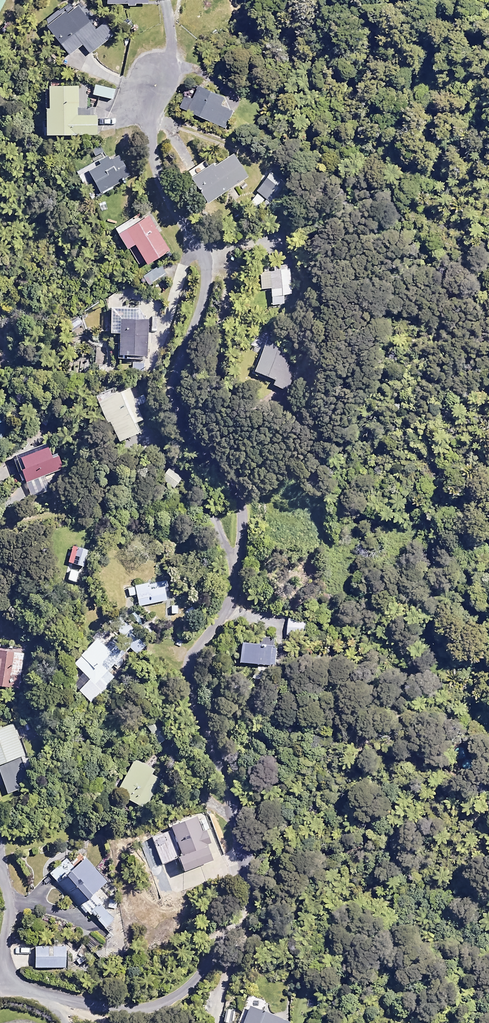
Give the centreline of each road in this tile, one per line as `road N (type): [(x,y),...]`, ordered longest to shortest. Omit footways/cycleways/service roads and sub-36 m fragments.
road 1 (residential): [(10,981),(120,1010),(167,1001),(200,975),(248,894),(235,813),(189,671),(228,601),(243,524),(232,491),(196,450),(175,406),(206,270),(151,148),(155,76)]

